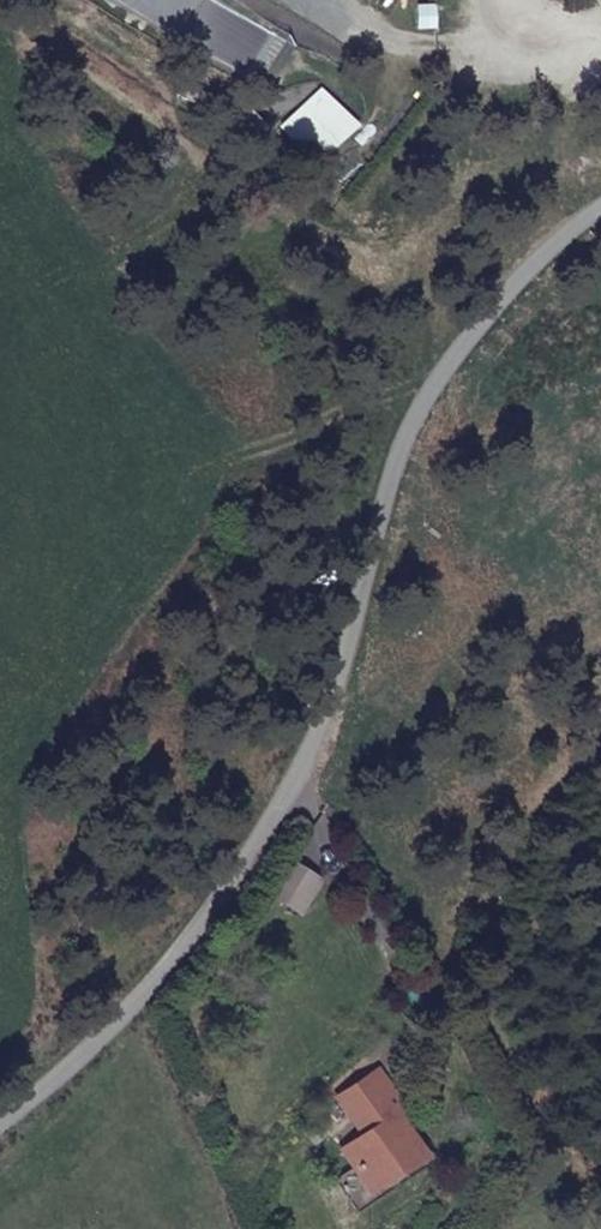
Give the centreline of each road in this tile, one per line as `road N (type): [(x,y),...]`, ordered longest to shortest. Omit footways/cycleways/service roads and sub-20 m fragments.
road 1 (residential): [(0,1129),(152,997),(269,843),(340,682),(410,427),(464,339),(559,241),(600,210)]

